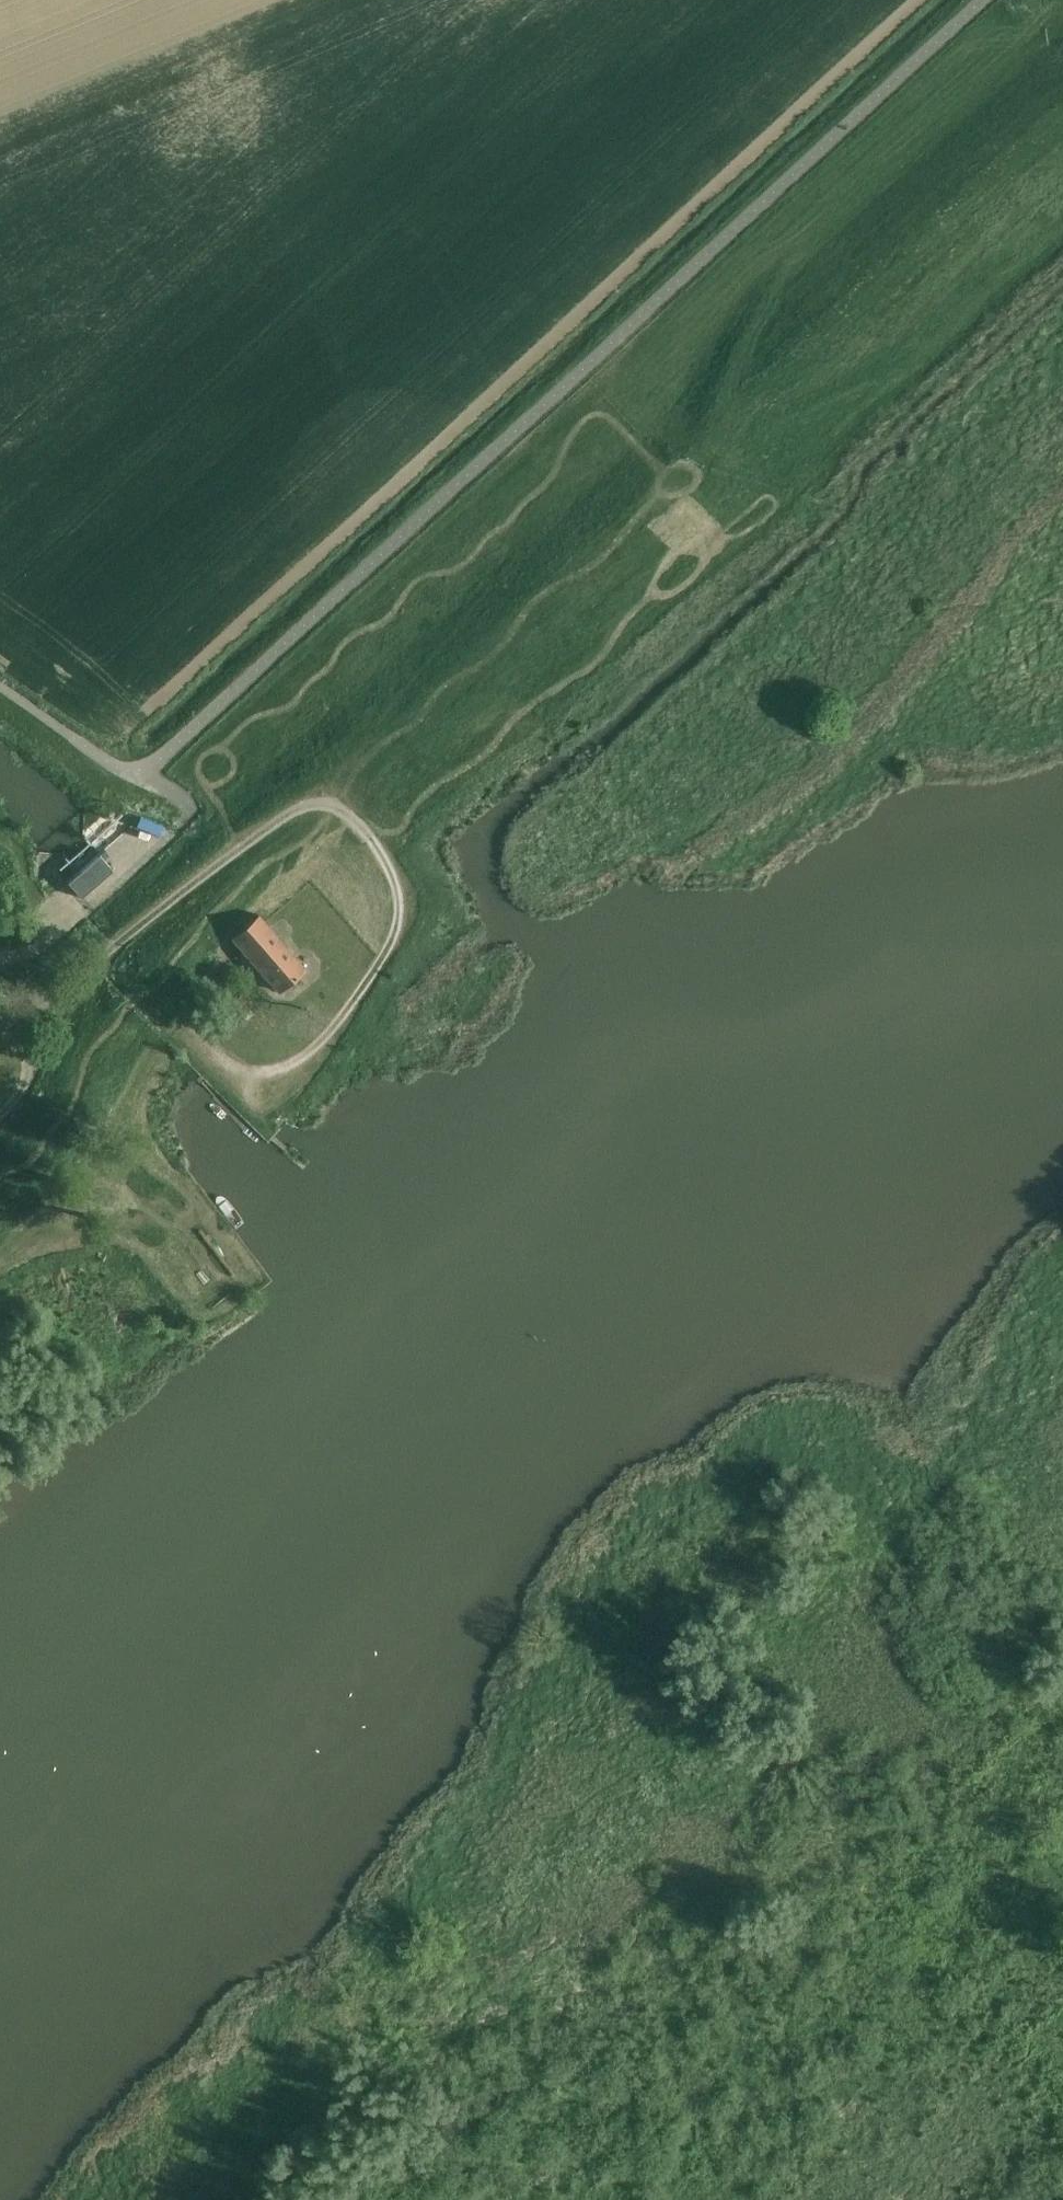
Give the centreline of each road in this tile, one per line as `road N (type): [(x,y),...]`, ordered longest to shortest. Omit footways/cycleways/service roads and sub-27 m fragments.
road 1 (track): [(759,374),(492,632),(365,789),(334,808)]
road 2 (track): [(759,374),(780,293),(836,223)]

